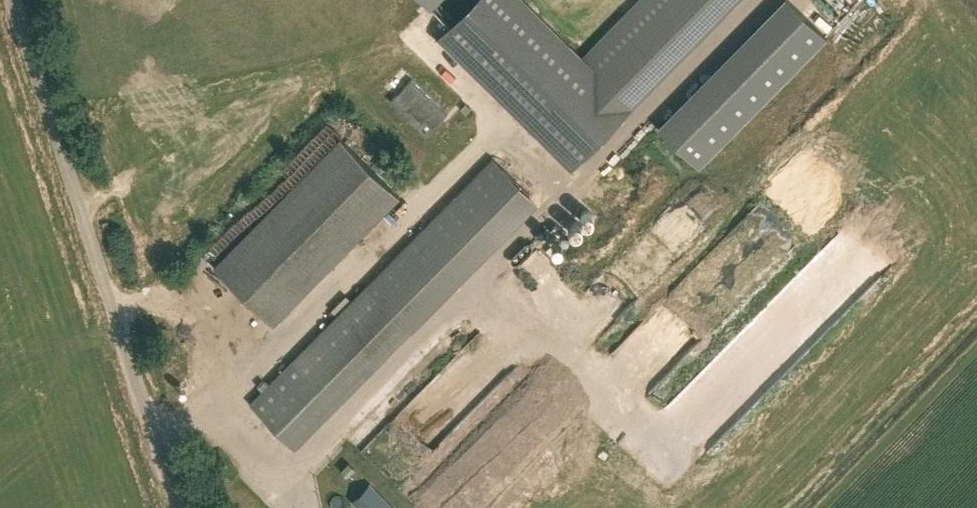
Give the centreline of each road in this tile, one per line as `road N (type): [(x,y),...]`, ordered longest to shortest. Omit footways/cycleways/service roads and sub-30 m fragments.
road 1 (unclassified): [(179,507),(12,0)]

